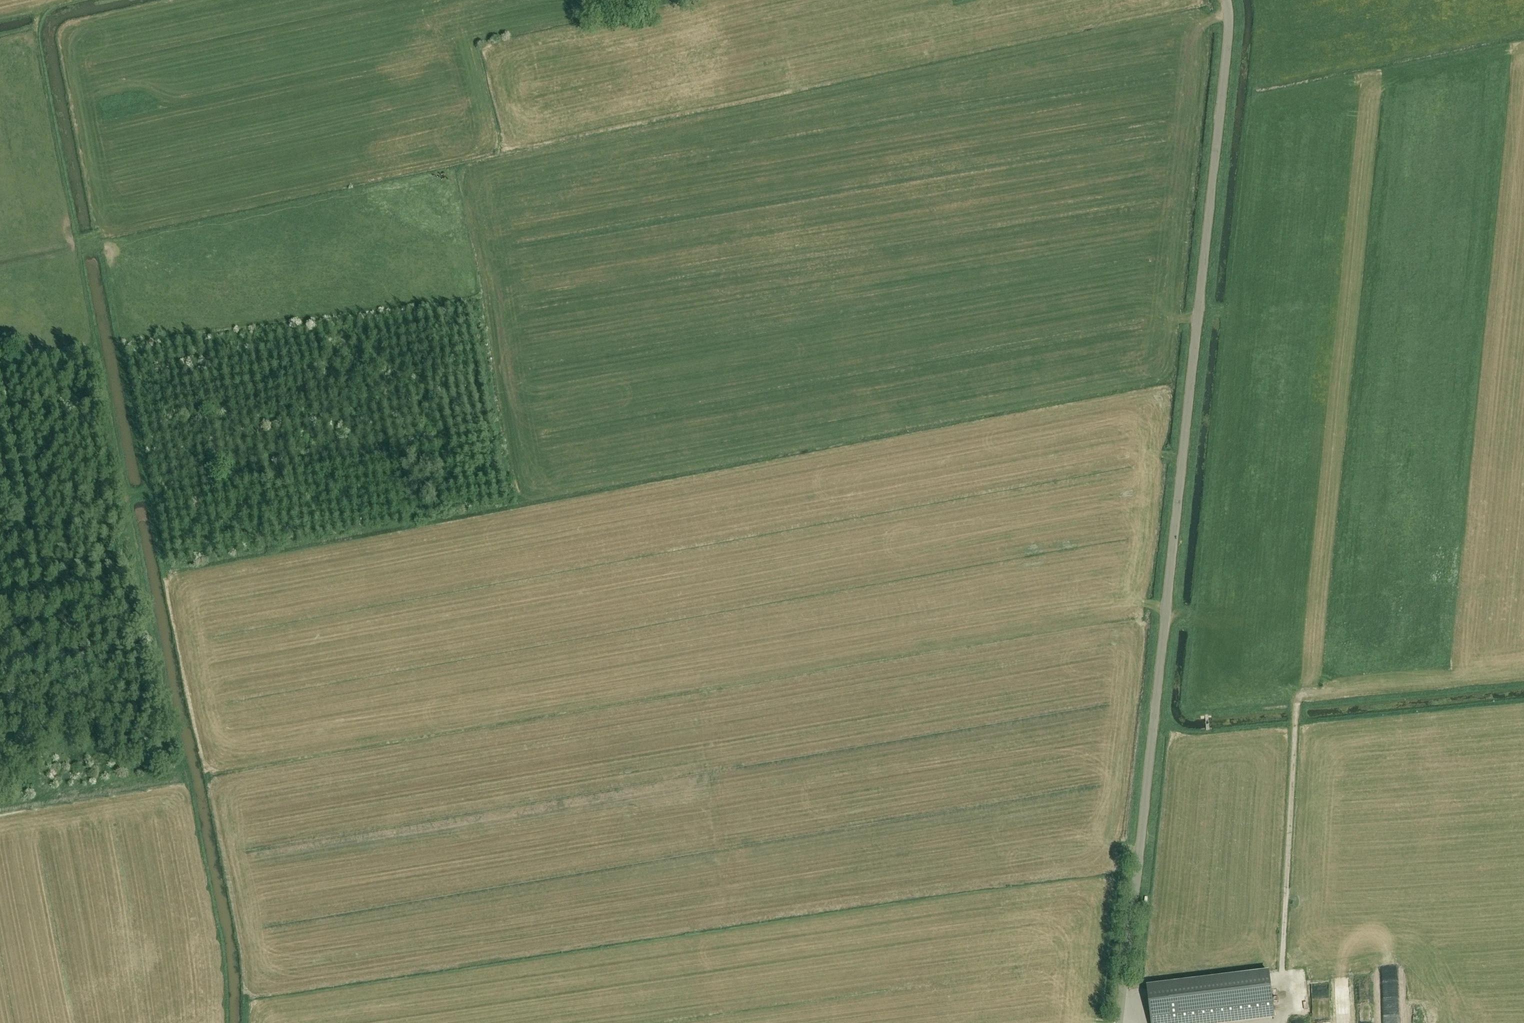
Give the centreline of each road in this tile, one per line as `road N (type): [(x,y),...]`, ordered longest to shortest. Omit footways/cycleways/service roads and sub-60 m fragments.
road 1 (unclassified): [(1123,1022),(1228,45),(1225,0)]

